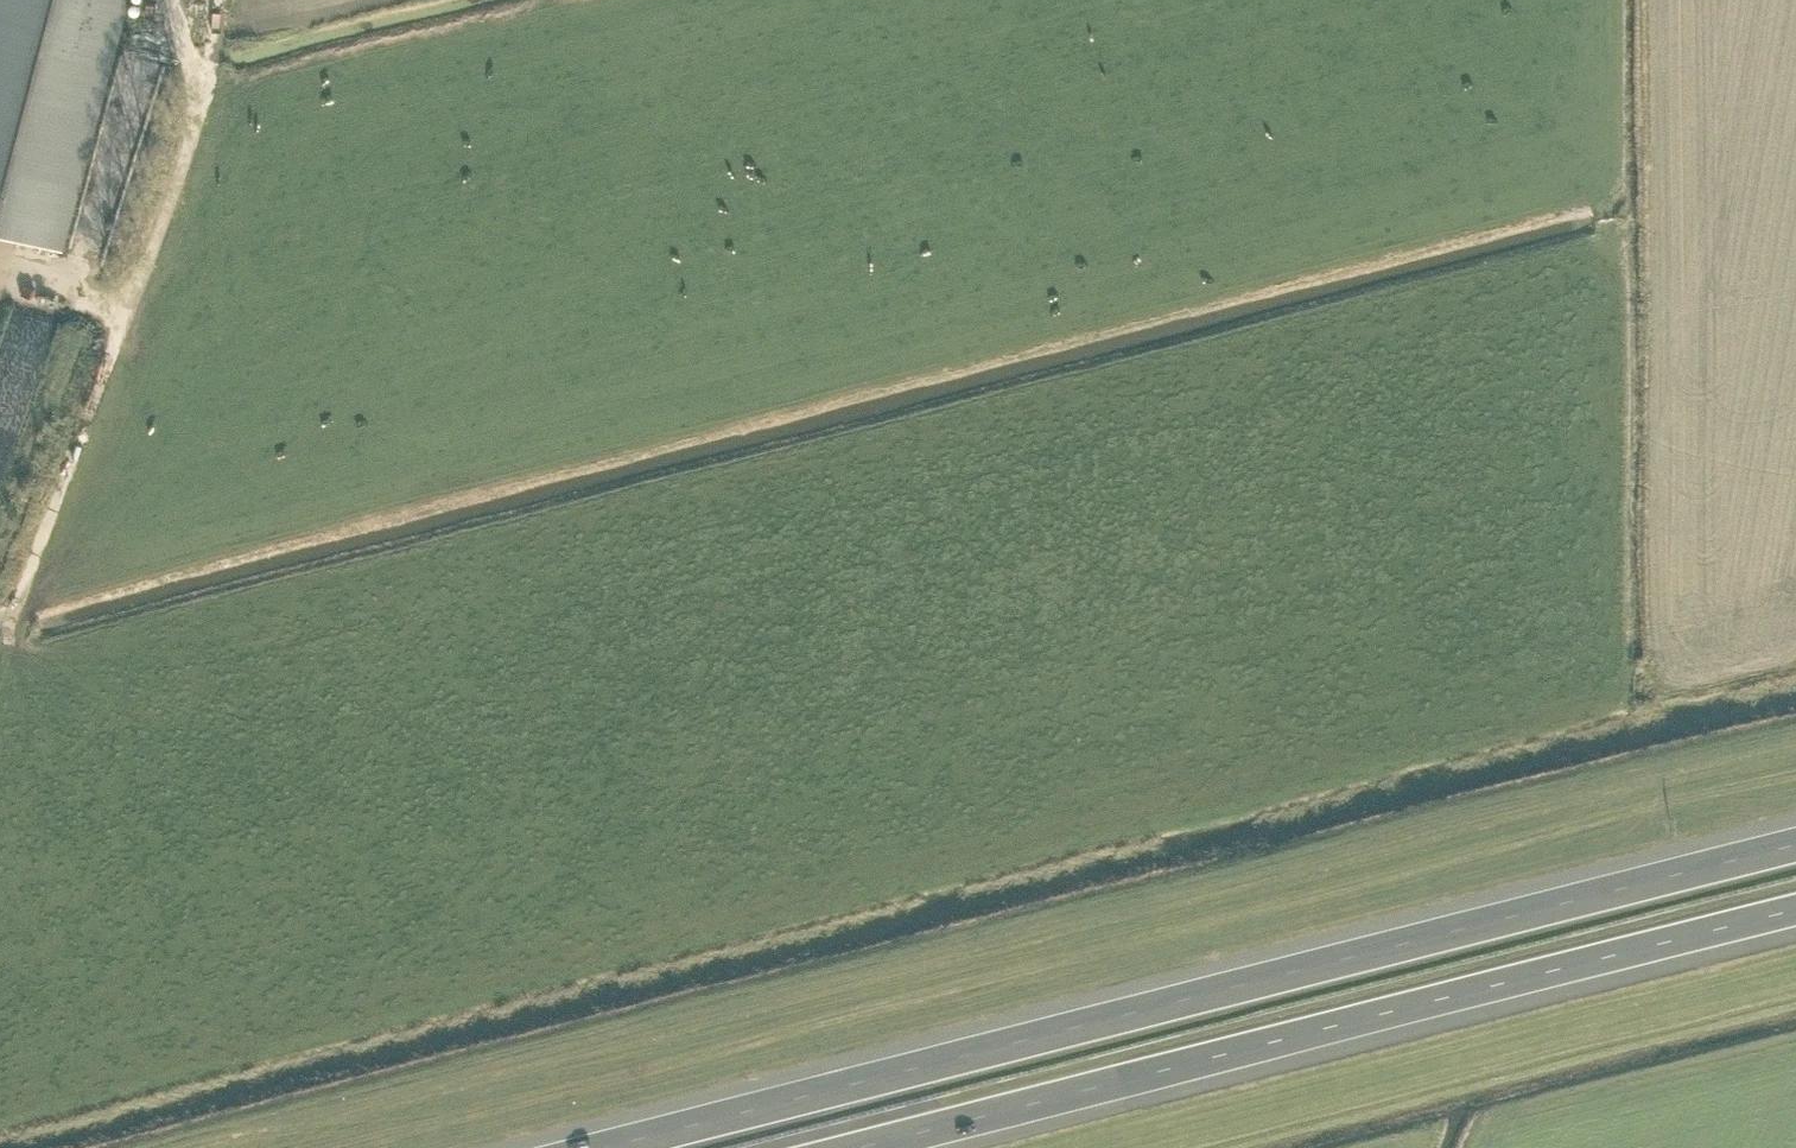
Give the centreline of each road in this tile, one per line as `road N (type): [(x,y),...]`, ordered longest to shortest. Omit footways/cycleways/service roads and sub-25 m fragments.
road 1 (motorway): [(1795,845),(603,1147)]
road 2 (motorway): [(860,1147),(1795,910)]
road 3 (track): [(0,616),(21,597),(142,285),(202,99)]

